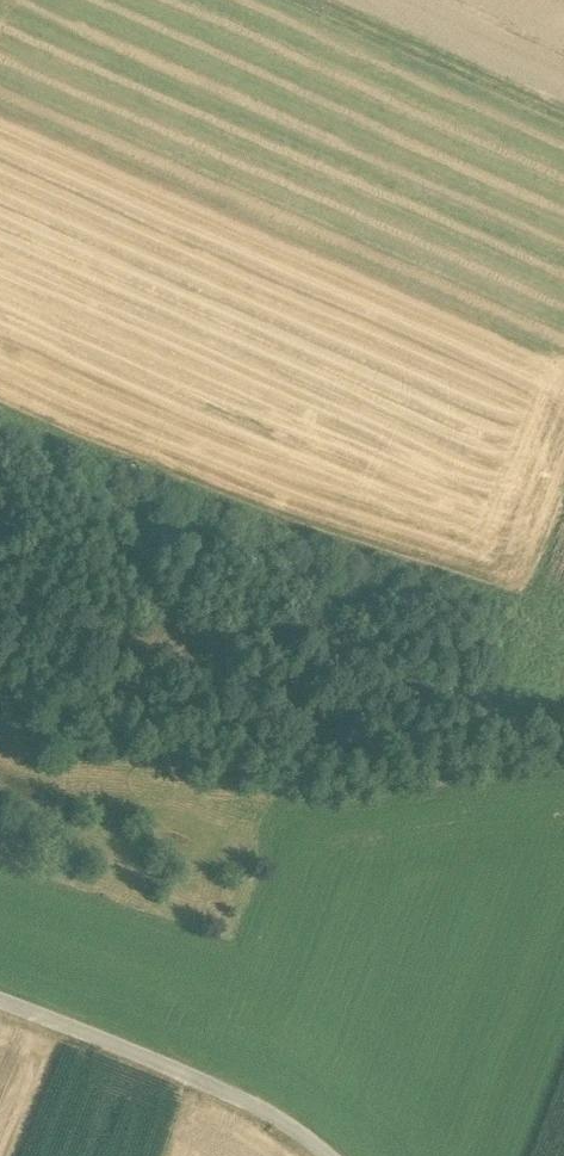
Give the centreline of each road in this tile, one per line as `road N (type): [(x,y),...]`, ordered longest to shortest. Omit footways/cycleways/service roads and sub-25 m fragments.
road 1 (track): [(280,0),(563,124)]

